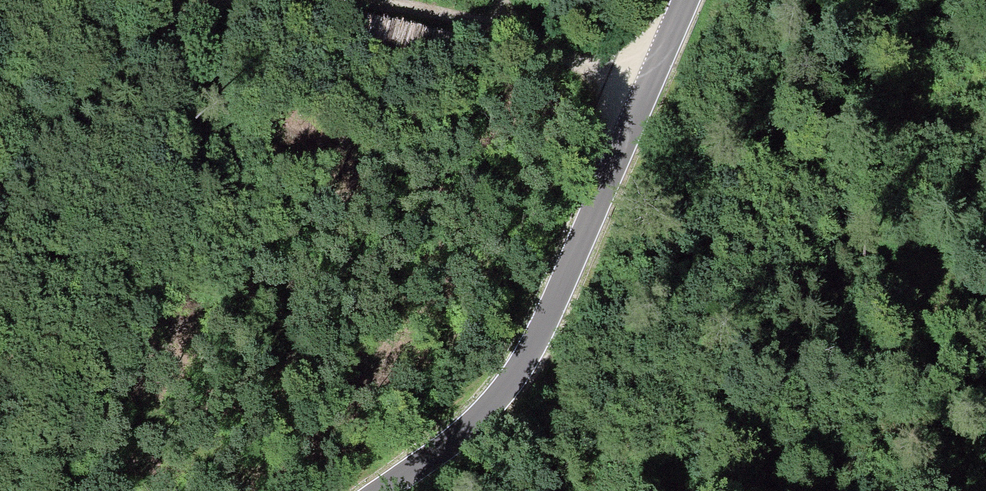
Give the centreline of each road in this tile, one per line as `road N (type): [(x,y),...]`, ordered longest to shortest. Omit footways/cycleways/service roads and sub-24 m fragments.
road 1 (tertiary): [(686,0),(521,366),(483,413),(382,490)]
road 2 (track): [(203,0),(0,177)]
road 3 (track): [(314,0),(499,24)]
road 4 (track): [(497,0),(499,24),(646,91)]

